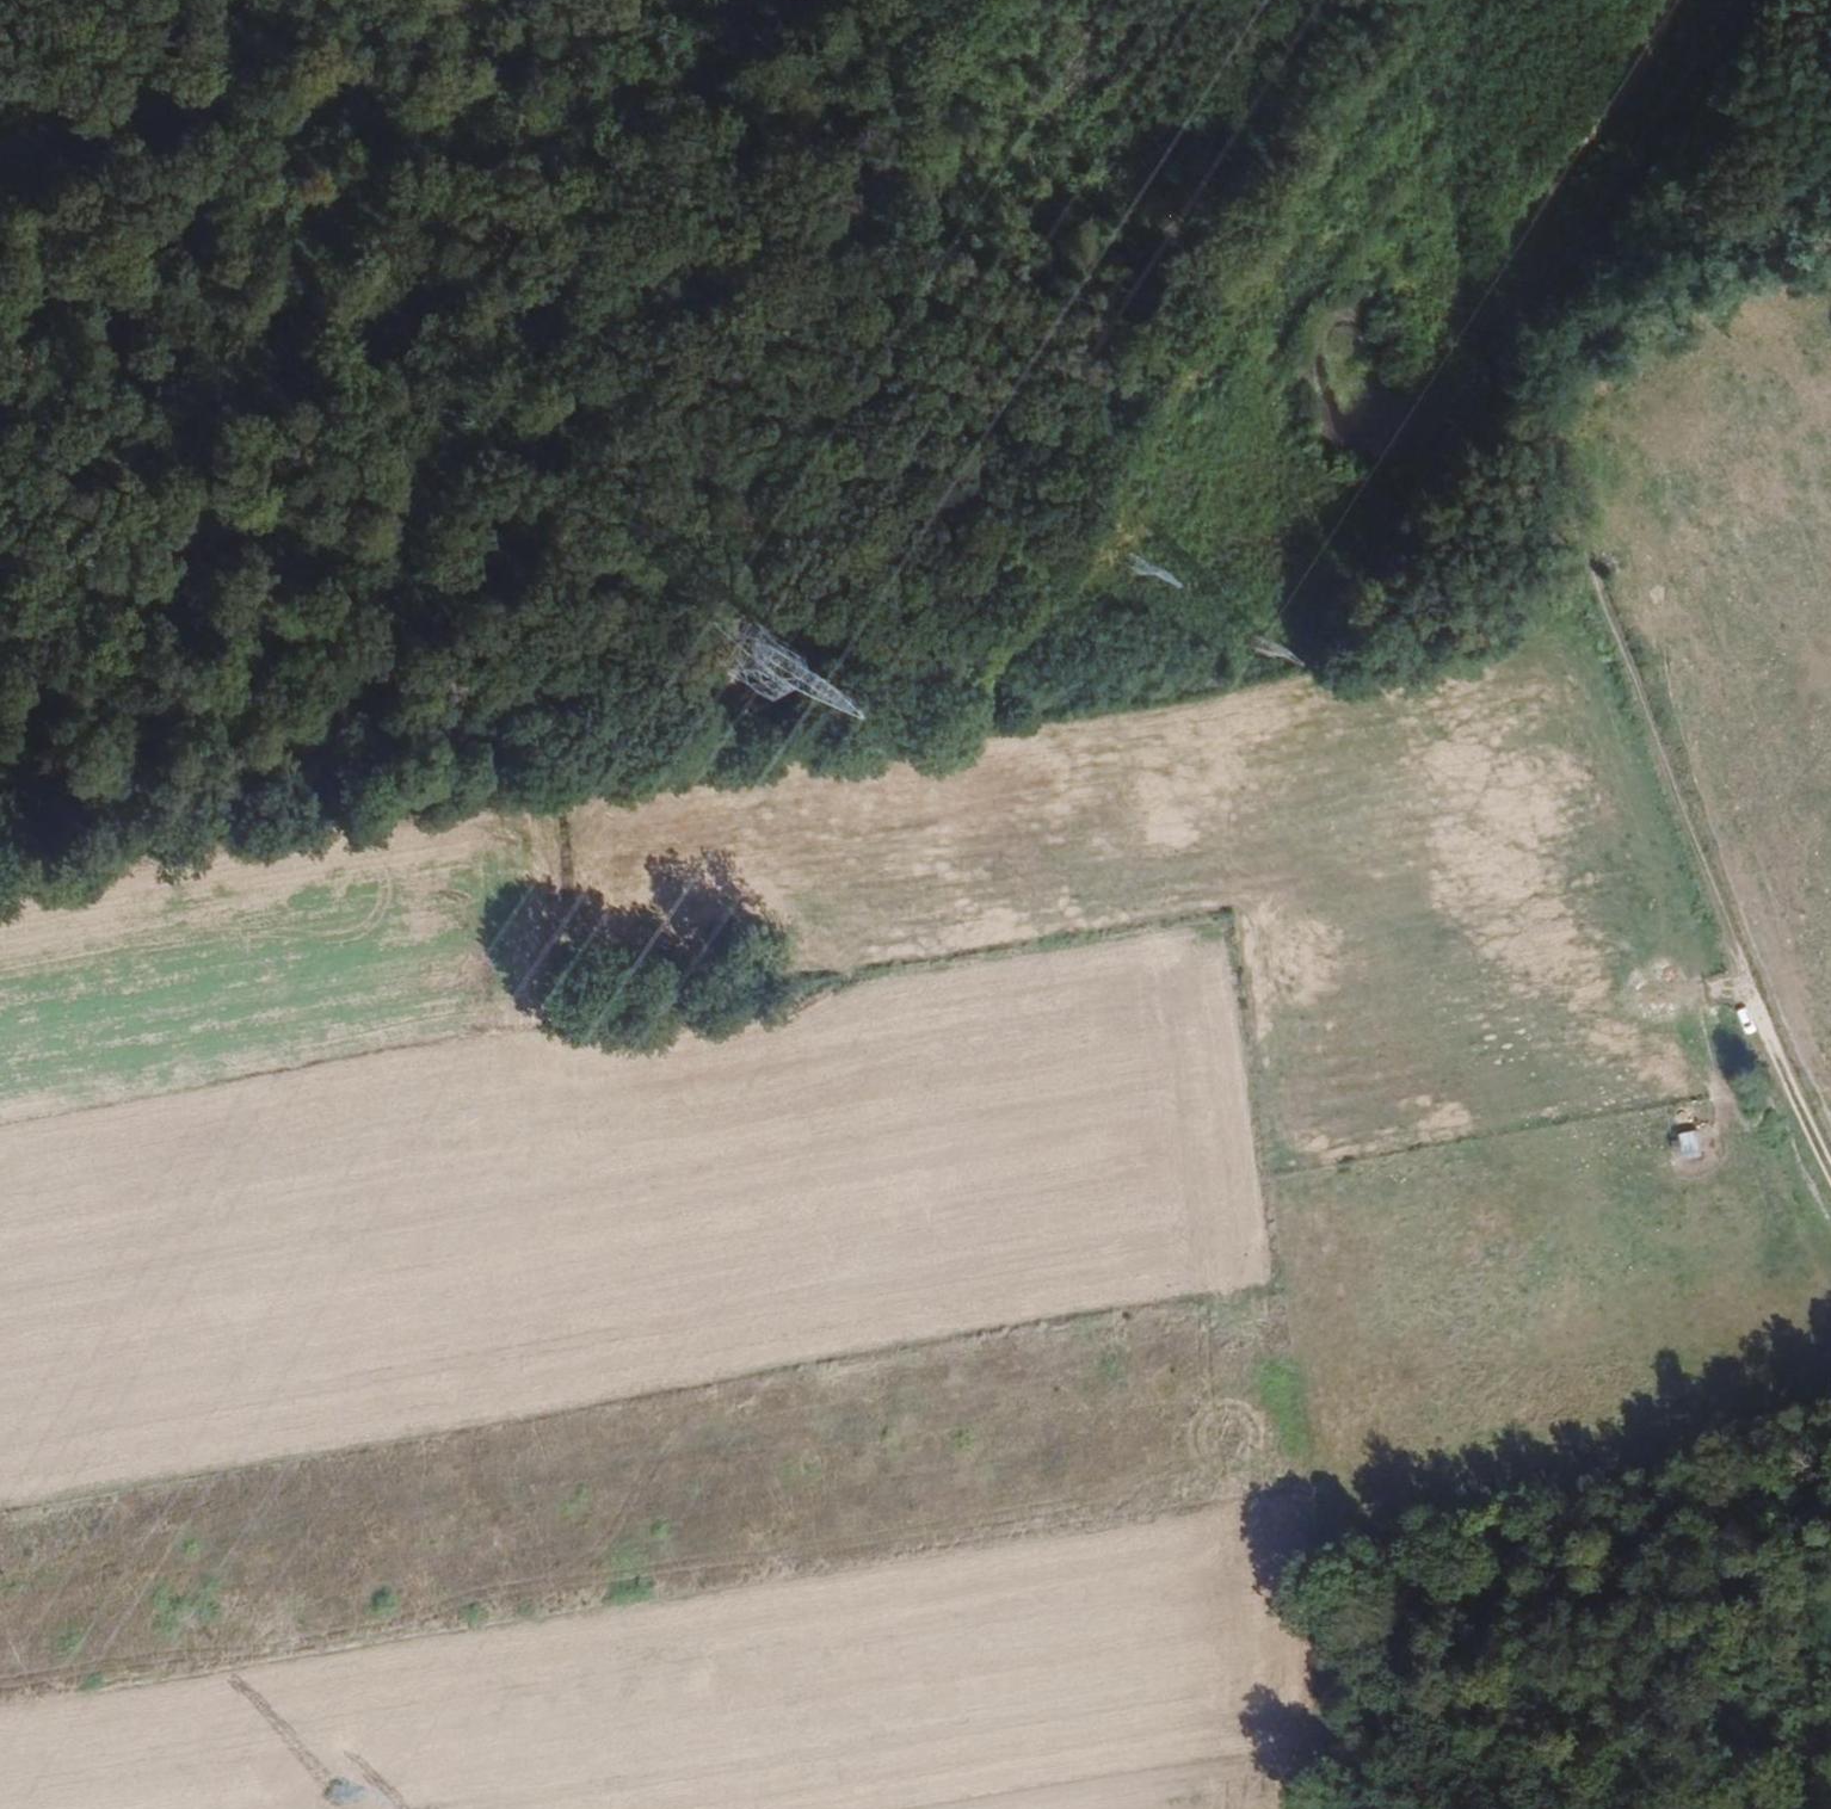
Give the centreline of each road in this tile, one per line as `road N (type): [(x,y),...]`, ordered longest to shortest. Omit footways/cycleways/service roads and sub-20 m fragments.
road 1 (track): [(1830,1141),(1763,995),(1512,361)]
road 2 (track): [(1334,1808),(1245,1199)]
road 3 (track): [(1290,1510),(1830,1404)]

